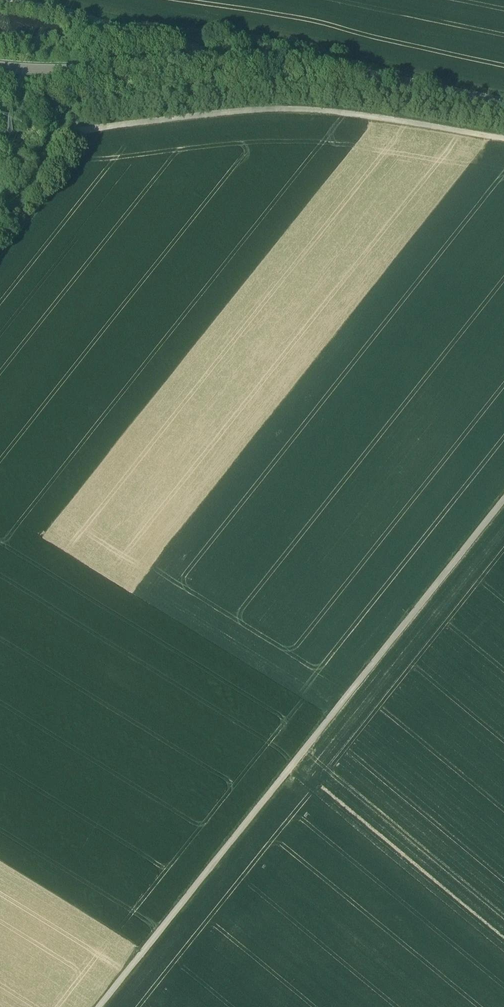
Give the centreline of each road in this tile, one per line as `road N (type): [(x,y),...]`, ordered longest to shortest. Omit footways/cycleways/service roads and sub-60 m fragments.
road 1 (track): [(503,497),(97,1006)]
road 2 (track): [(24,213),(58,150),(81,135),(296,115),(503,143)]
road 3 (tertiary): [(0,76),(301,70),(503,104)]
road 4 (track): [(0,1),(205,52),(216,74)]

